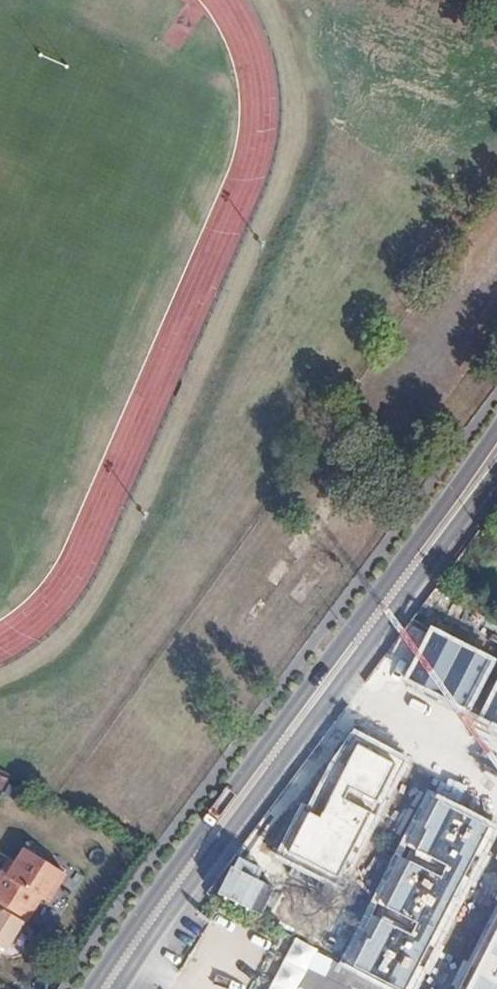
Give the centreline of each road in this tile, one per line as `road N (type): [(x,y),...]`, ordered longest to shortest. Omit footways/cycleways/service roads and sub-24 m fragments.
road 1 (primary): [(496,428),(91,988)]
road 2 (primary): [(116,988),(341,683)]
road 3 (primary): [(341,683),(496,476)]
road 4 (residential): [(341,683),(496,766)]

